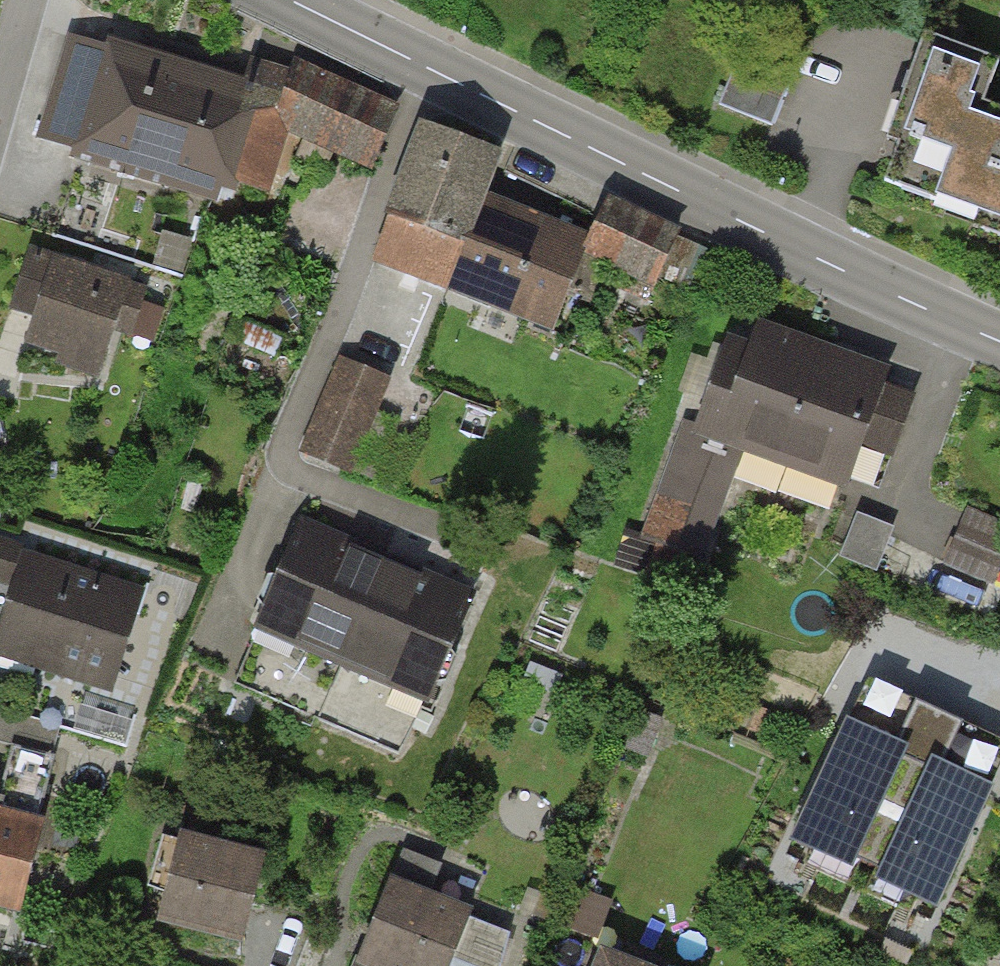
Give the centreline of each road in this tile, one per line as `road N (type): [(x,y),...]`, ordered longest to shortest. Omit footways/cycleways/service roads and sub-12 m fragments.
road 1 (tertiary): [(290,0),(999,340)]

